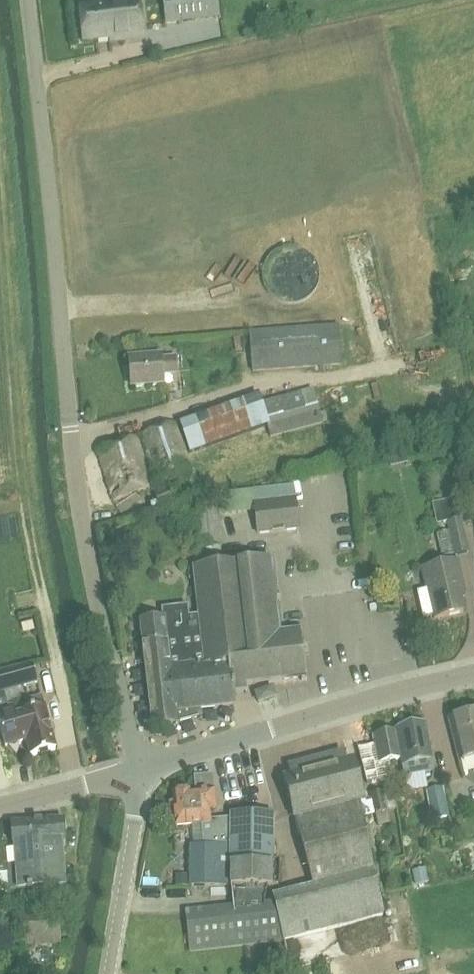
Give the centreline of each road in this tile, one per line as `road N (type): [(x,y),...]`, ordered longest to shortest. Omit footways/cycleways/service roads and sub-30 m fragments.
road 1 (unclassified): [(137,762),(76,514),(25,0)]
road 2 (tertiary): [(137,762),(473,678)]
road 3 (tertiary): [(109,973),(137,762)]
road 4 (tertiary): [(0,804),(137,762)]

